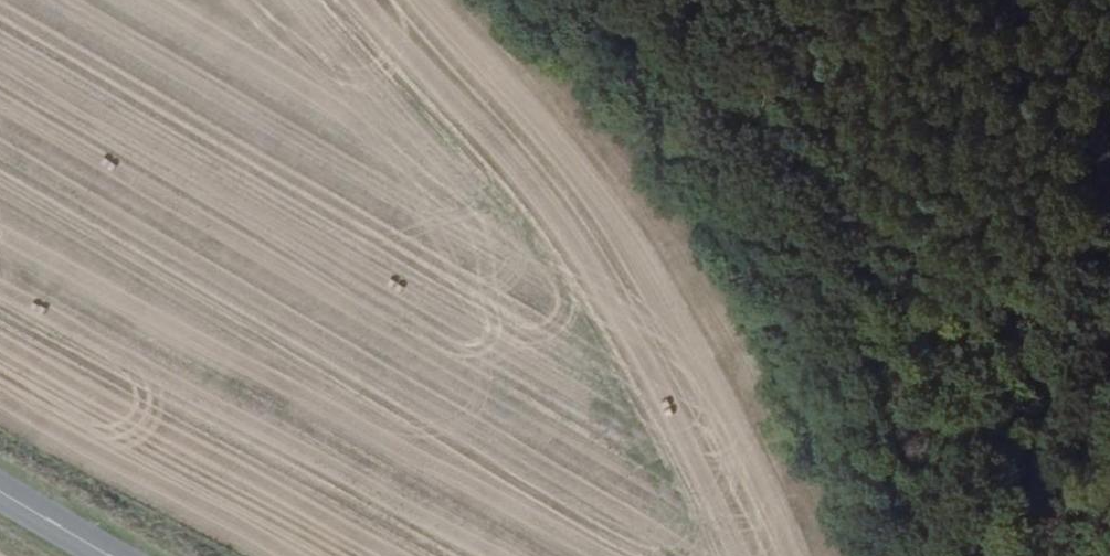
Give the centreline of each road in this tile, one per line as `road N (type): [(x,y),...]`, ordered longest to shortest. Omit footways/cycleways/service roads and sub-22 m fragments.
road 1 (secondary): [(0,494),(108,555)]

